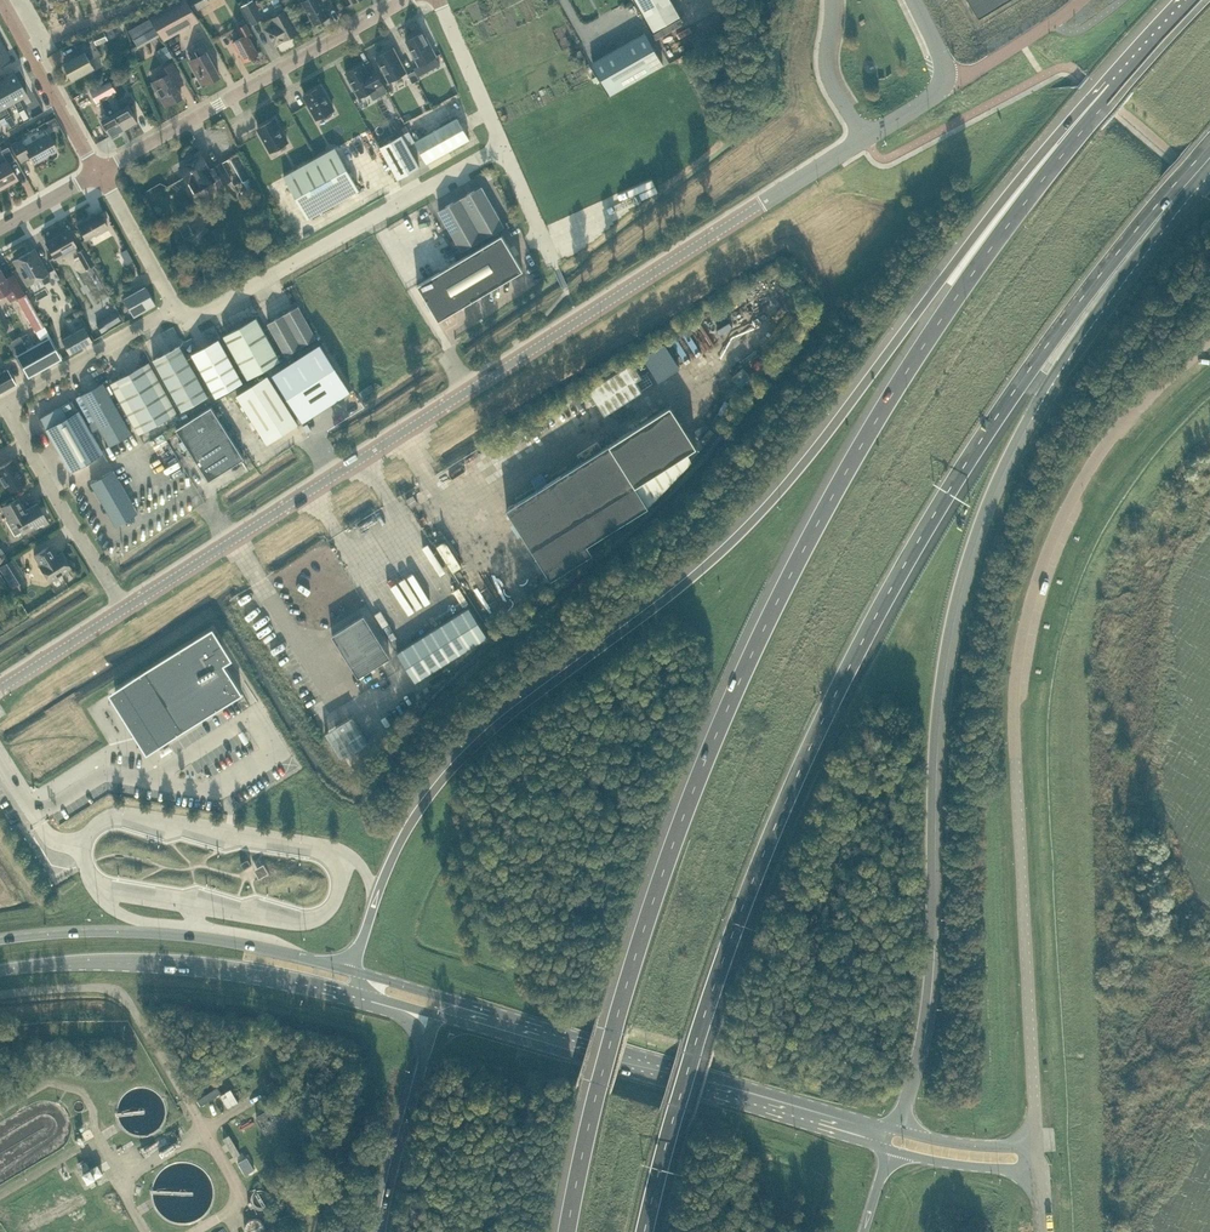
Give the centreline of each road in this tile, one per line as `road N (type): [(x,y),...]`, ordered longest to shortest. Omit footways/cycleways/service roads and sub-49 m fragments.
road 1 (motorway): [(1115,91),(962,284),(810,536),(744,672),(644,929),(567,1231)]
road 2 (motorway): [(645,1231),(733,931),(834,697),(996,419),(1081,298),(1204,150)]
road 3 (motorway): [(1115,91),(943,279),(747,527),(449,772),(399,845),(353,970)]
road 4 (motorway): [(897,1130),(927,1005),(937,708),(960,584),(991,492),(1042,393),(1204,150)]
road 5 (tertiary): [(125,609),(866,138)]
road 6 (unclassified): [(1036,1145),(1014,719),(1023,632),(1056,530),(1101,451),(1155,387),(1209,339)]
road 7 (primary): [(462,1012),(876,1134)]
road 8 (residential): [(125,609),(7,405),(170,311)]
road 9 (unclassified): [(170,311),(197,317),(502,146)]
road 10 (primary): [(0,970),(166,958),(282,973),(372,997)]
road 11 (primary): [(353,970),(177,936),(0,940)]
road 12 (residential): [(98,174),(407,0)]
road 13 (unclassified): [(0,994),(115,989),(187,1097)]
road 14 (motorway): [(436,1015),(381,1231)]
road 15 (residential): [(98,174),(0,2)]
road 16 (unclassified): [(502,146),(440,0)]
road 17 (unclassified): [(946,76),(962,76),(1082,0)]
road 18 (residential): [(170,311),(98,174)]
road 19 (tertiary): [(889,1149),(1038,1171)]
road 20 (tertiary): [(866,138),(827,69),(833,0)]
road 21 (tertiary): [(0,688),(125,609)]
road 22 (tertiary): [(1036,1145),(897,1130)]
road 23 (unclassified): [(554,263),(502,146)]
road 24 (motorway): [(1200,0),(1115,91)]

